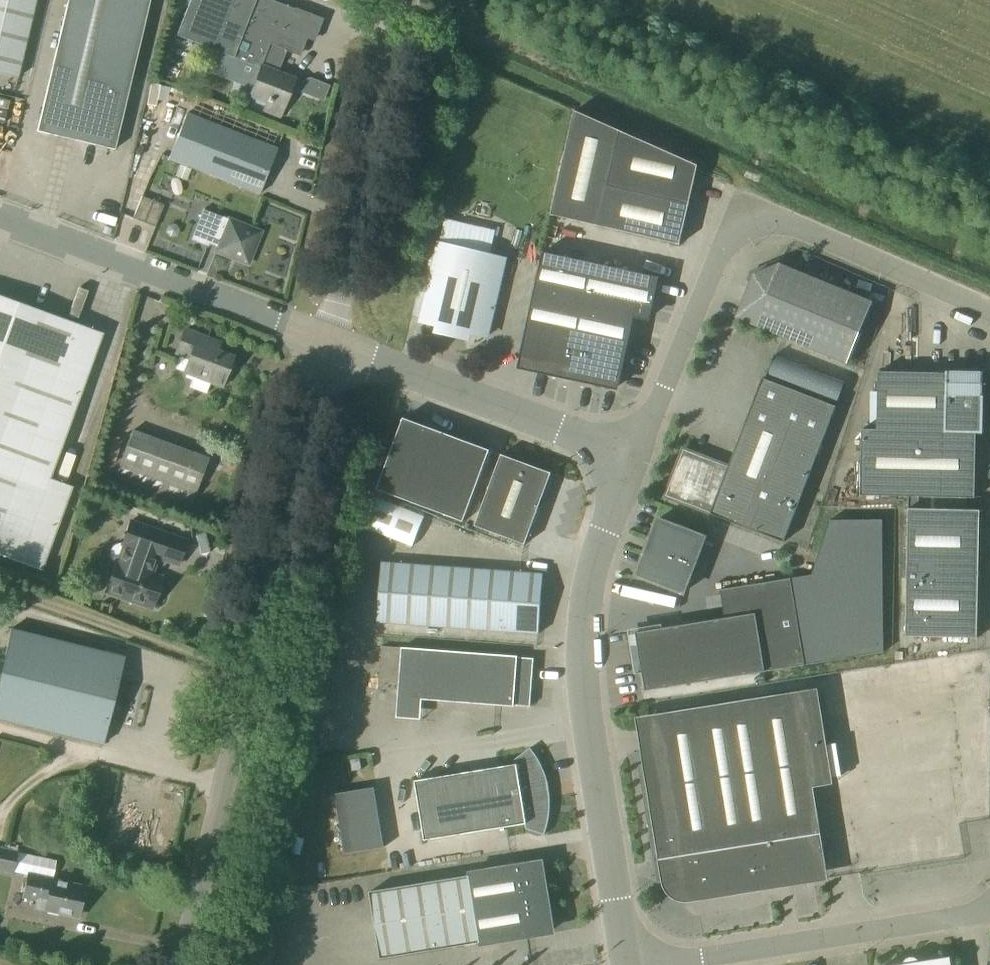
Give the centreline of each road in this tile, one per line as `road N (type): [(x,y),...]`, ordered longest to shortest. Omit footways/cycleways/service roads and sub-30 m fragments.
road 1 (unclassified): [(188,964),(333,346)]
road 2 (unclassified): [(989,313),(776,222),(748,221),(729,238),(634,460)]
road 3 (unclassified): [(627,964),(585,640),(609,526),(634,460)]
road 4 (unclassified): [(333,346),(0,219)]
road 5 (unclassified): [(333,346),(414,0)]
road 6 (unclassified): [(634,460),(333,346)]
road 7 (unclassified): [(680,964),(989,909)]

